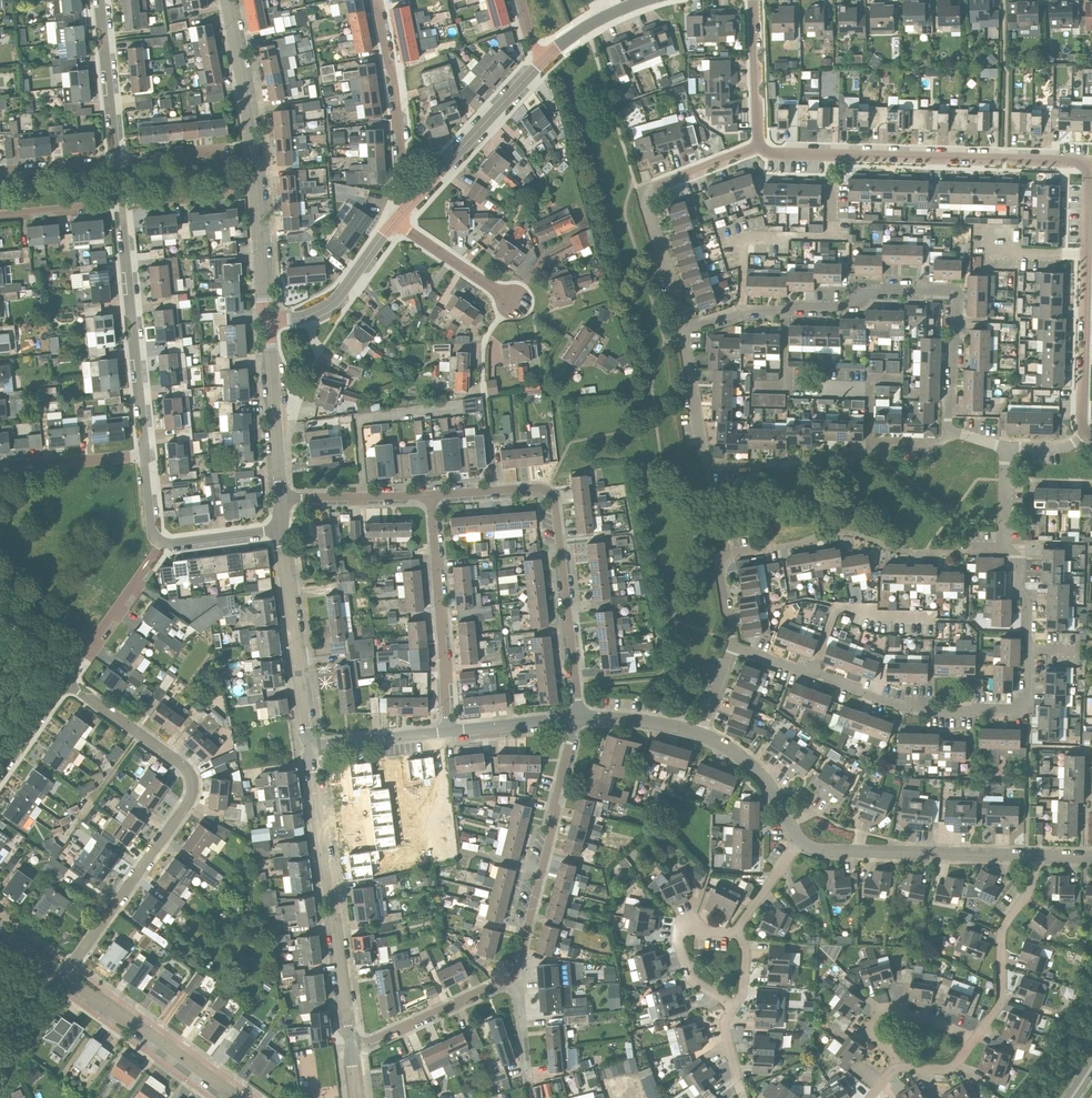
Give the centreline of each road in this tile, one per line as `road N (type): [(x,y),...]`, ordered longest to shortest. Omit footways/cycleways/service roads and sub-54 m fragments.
road 1 (residential): [(951,435),(956,292),(872,290),(855,307),(742,310),(684,328)]
road 2 (residential): [(66,977),(184,807),(192,782),(183,764),(66,681)]
road 3 (residential): [(733,646),(906,709),(974,712),(1027,707),(1029,650)]
road 4 (residential): [(575,719),(552,495),(541,487),(431,495)]
road 5 (residential): [(761,146),(776,155),(1071,163),(1087,178)]
road 6 (residential): [(270,318),(226,0)]
road 7 (residential): [(354,1043),(314,745)]
road 8 (residential): [(684,328),(646,195),(761,146)]
road 9 (residential): [(514,975),(575,719)]
road 10 (residential): [(1087,178),(1086,436)]
road 11 (residential): [(144,453),(121,204)]
road 12 (residential): [(121,204),(208,195),(225,186),(227,172),(221,156),(207,150),(118,160)]
road 13 (residential): [(1037,857),(821,850),(802,842)]
road 14 (residential): [(449,731),(431,495)]
road 15 (residential): [(314,745),(281,529)]
road 16 (residential): [(281,529),(162,542),(151,528),(144,453)]
road 17 (residential): [(239,1097),(66,977)]
road 18 (residential): [(1037,857),(1034,883),(1002,931),(1001,1003),(976,1039)]
road 19 (residential): [(424,189),(403,165),(375,0)]
road 20 (residential): [(424,189),(549,58)]
road 21 (residential): [(281,498),(270,318)]
road 22 (residential): [(354,1043),(514,975)]
road 23 (residential): [(270,318),(328,307),(395,221)]
road 24 (residential): [(976,1039),(891,1011),(872,1035),(894,1053),(898,1068)]
road 25 (residential): [(735,1009),(692,979),(677,940),(684,930),(740,935)]
road 26 (residential): [(118,160),(101,0)]
road 27 (residential): [(802,842),(762,775),(701,735)]
road 28 (residential): [(431,495),(281,498)]
road 29 (residential): [(756,0),(761,146)]
road 30 (residential): [(0,465),(144,453)]
road 31 (residential): [(513,300),(395,221)]
road 32 (residential): [(314,745),(449,731)]
road 33 (residential): [(733,646),(719,563),(761,550)]
road 34 (residential): [(701,735),(629,719),(575,719)]
road 35 (residential): [(449,731),(575,719)]
road 36 (residential): [(72,667),(147,566)]
road 37 (residential): [(702,451),(684,328)]
road 38 (residential): [(0,216),(121,204)]

